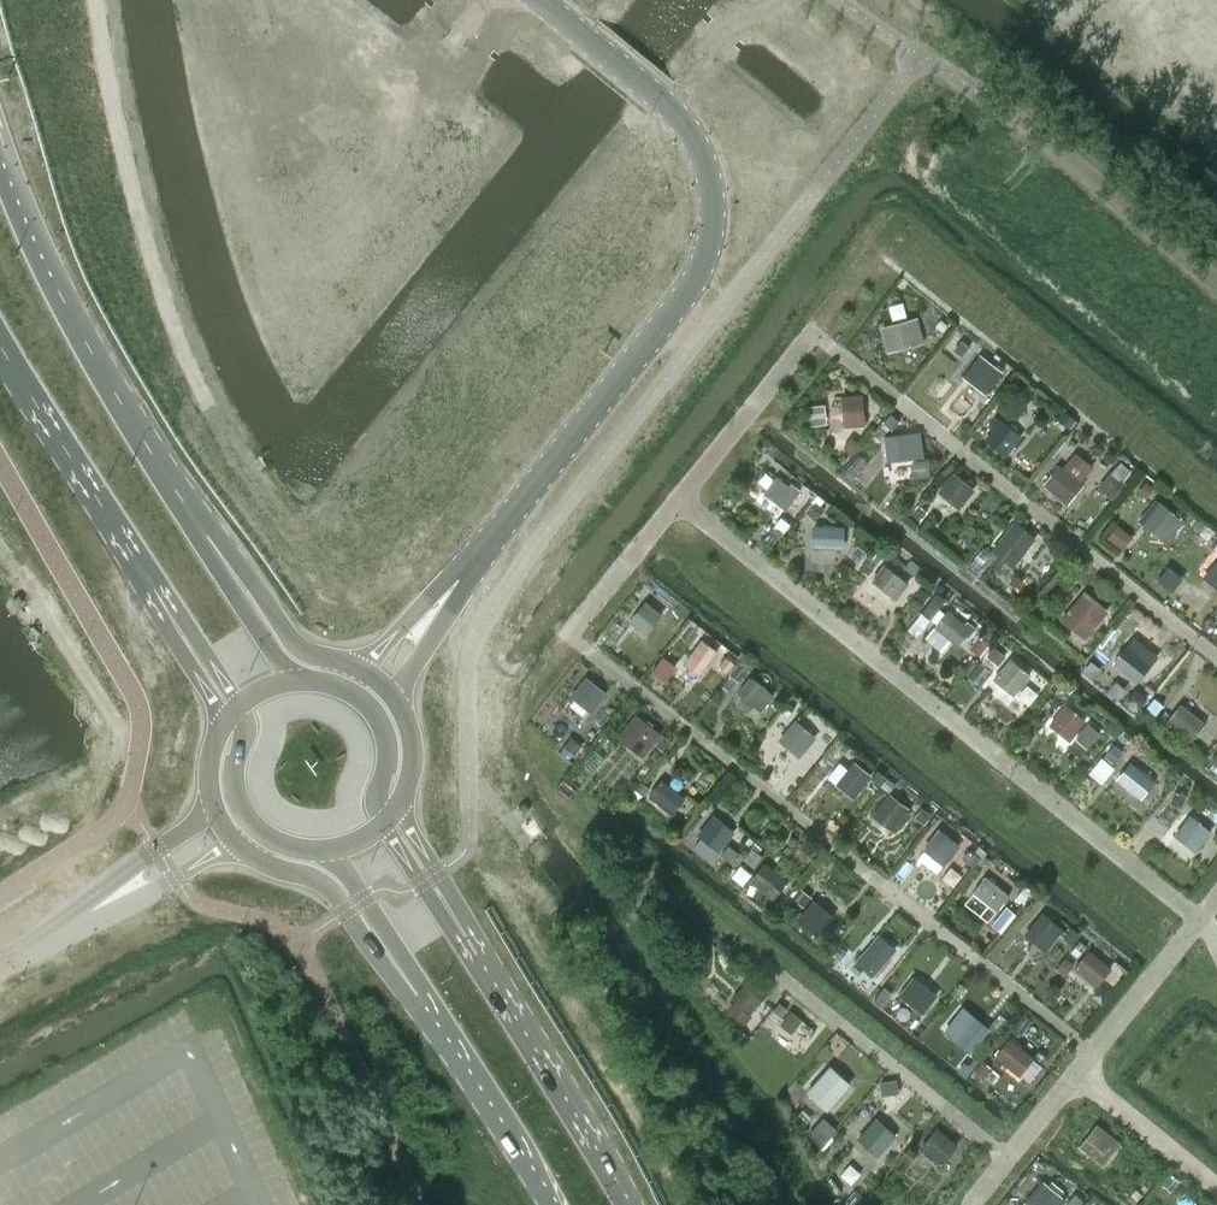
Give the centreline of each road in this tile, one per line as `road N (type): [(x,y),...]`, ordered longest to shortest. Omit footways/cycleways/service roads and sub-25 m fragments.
road 1 (tertiary): [(460,580),(694,283),(713,229),(712,188),(686,121),(540,0)]
road 2 (secondary): [(183,491),(84,346),(0,153)]
road 3 (secondary): [(623,1204),(582,1122),(454,919)]
road 4 (secondary): [(0,339),(159,595)]
road 5 (secondary): [(386,953),(548,1204)]
road 6 (secondary): [(363,670),(292,643),(183,491)]
road 7 (secondary): [(293,680),(227,588),(183,491)]
road 8 (secondary): [(239,843),(320,882),(366,940),(386,953)]
road 9 (secondary): [(383,823),(375,795),(383,728),(346,688)]
road 10 (secondary): [(159,595),(163,618),(223,726)]
road 11 (secondary): [(159,595),(177,606),(240,709)]
road 12 (unclassified): [(111,896),(157,889),(239,843)]
road 13 (unclassified): [(213,804),(139,856),(111,896)]
road 14 (tertiary): [(394,698),(460,580)]
road 15 (tertiary): [(460,580),(363,670)]
road 16 (unclassified): [(0,966),(111,896)]
road 17 (secondary): [(240,709),(235,787),(261,832)]
road 18 (secondary): [(454,919),(447,890),(398,809)]
road 19 (secondary): [(330,848),(383,926),(386,953)]
road 20 (secondary): [(454,919),(432,899),(383,823)]

